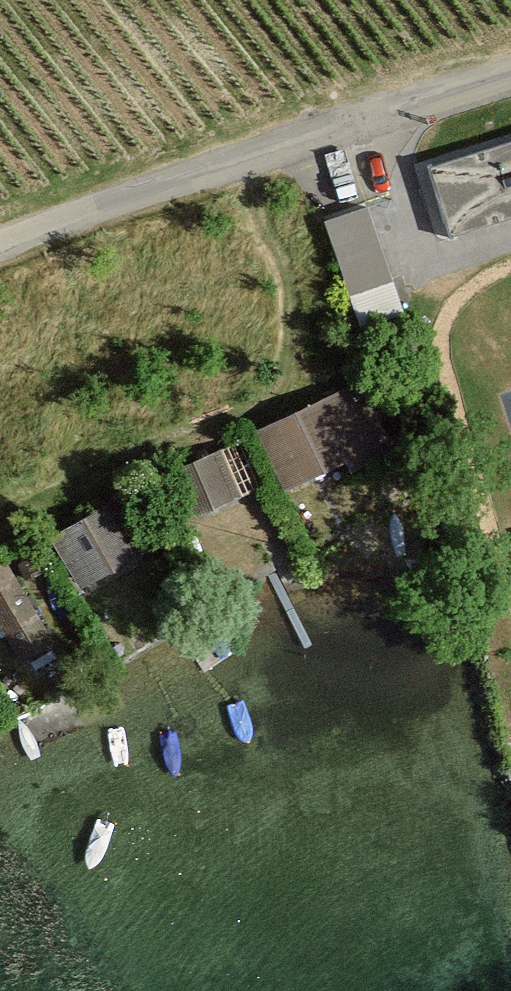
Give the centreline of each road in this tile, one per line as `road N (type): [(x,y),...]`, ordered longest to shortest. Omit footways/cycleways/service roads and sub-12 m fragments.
road 1 (track): [(0,258),(510,100)]

